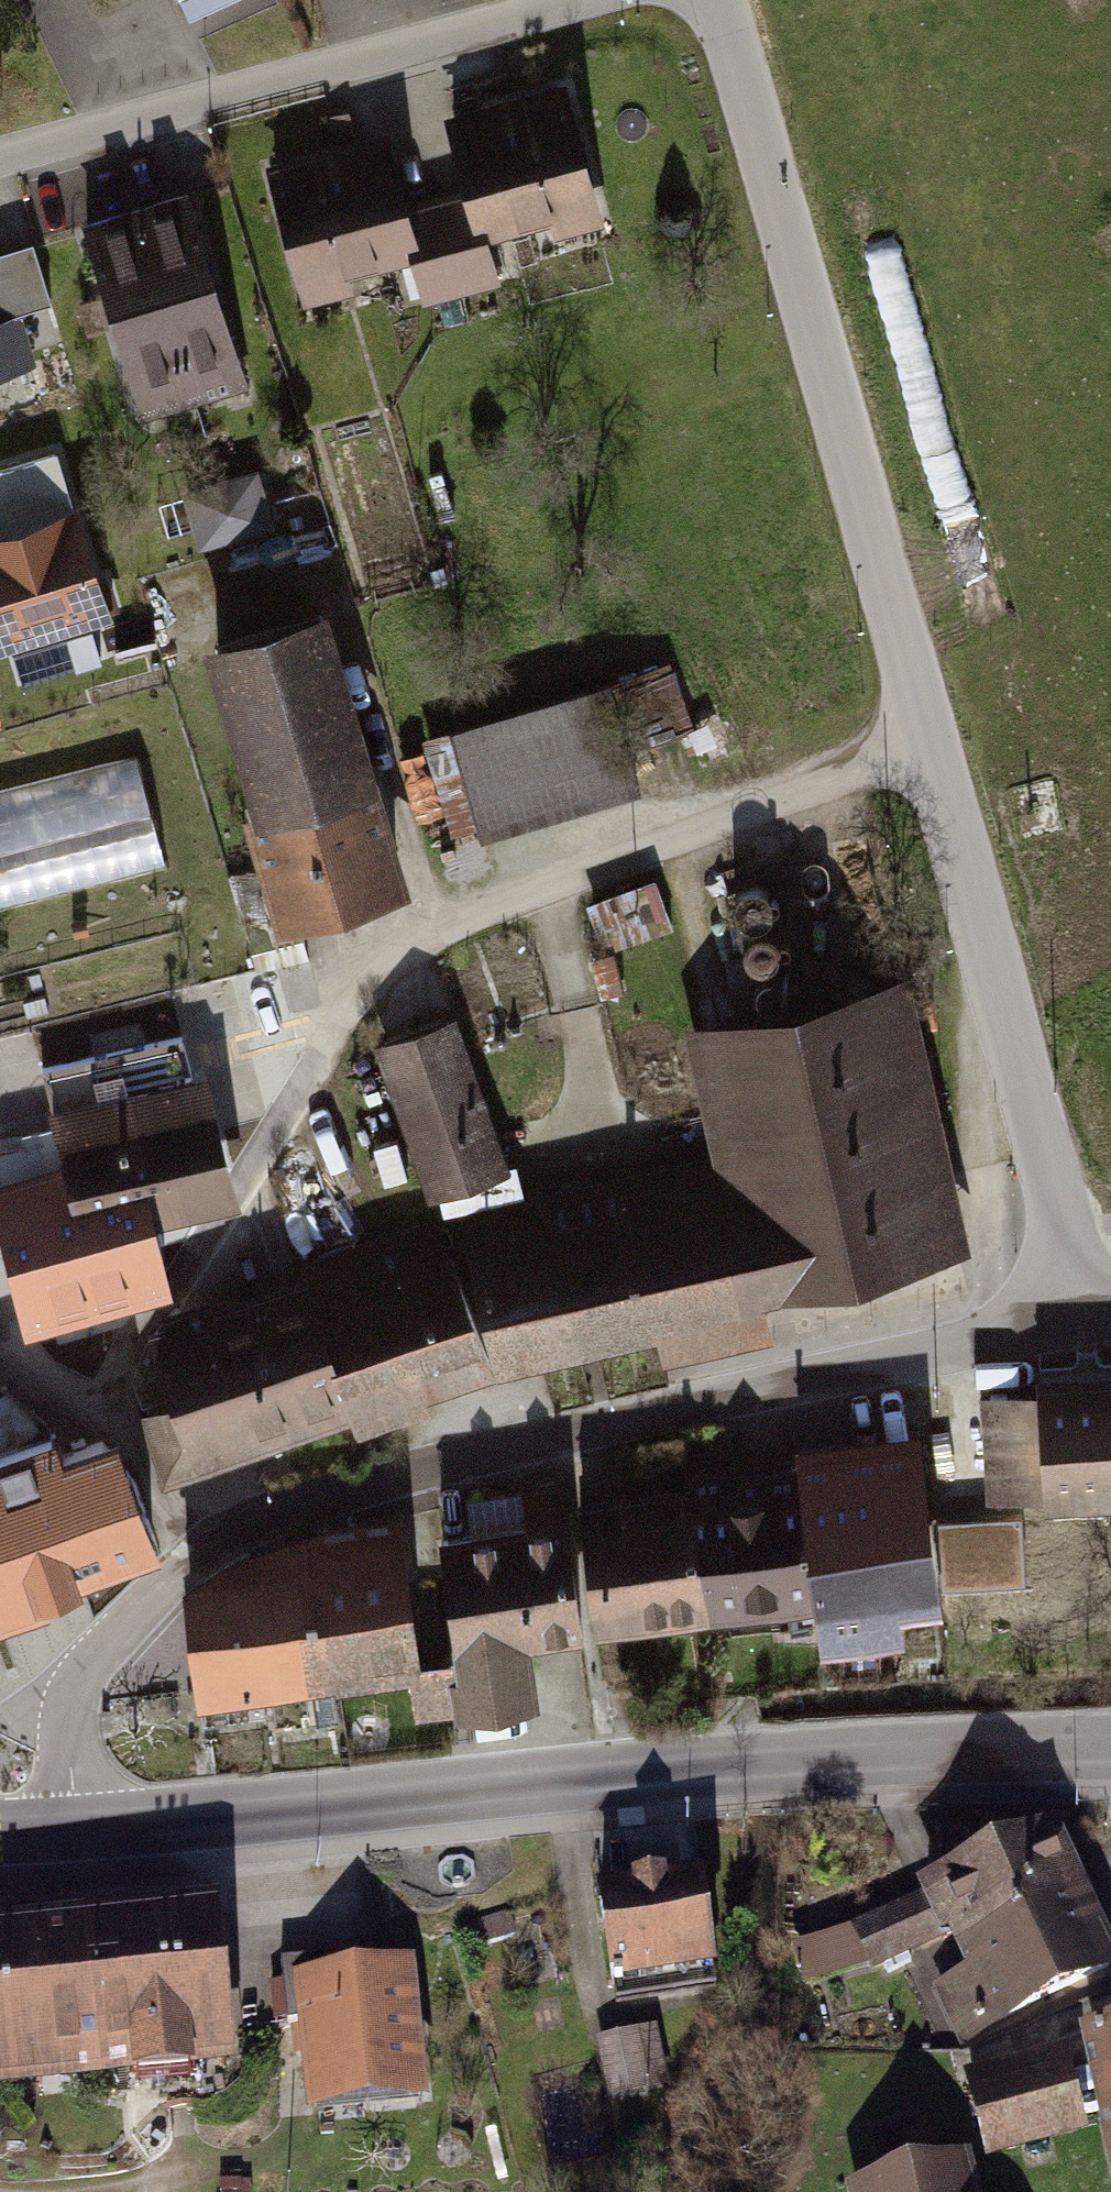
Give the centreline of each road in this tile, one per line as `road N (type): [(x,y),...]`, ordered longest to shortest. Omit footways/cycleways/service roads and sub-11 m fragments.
road 1 (residential): [(932,750),(467,925),(349,1026),(133,1341),(117,1395)]
road 2 (tertiary): [(1110,1762),(611,1786),(85,1831)]
road 3 (residential): [(1085,1332),(537,1440),(269,1516),(185,1568)]
road 4 (unclassified): [(710,0),(932,750)]
road 5 (residential): [(0,174),(583,0)]
road 6 (unclassified): [(932,750),(1085,1332)]
road 7 (residential): [(185,1568),(104,1648),(70,1736),(85,1831)]
road 8 (residential): [(117,1395),(185,1568)]
road 9 (residential): [(117,1395),(51,1373),(9,1330),(0,1296)]

